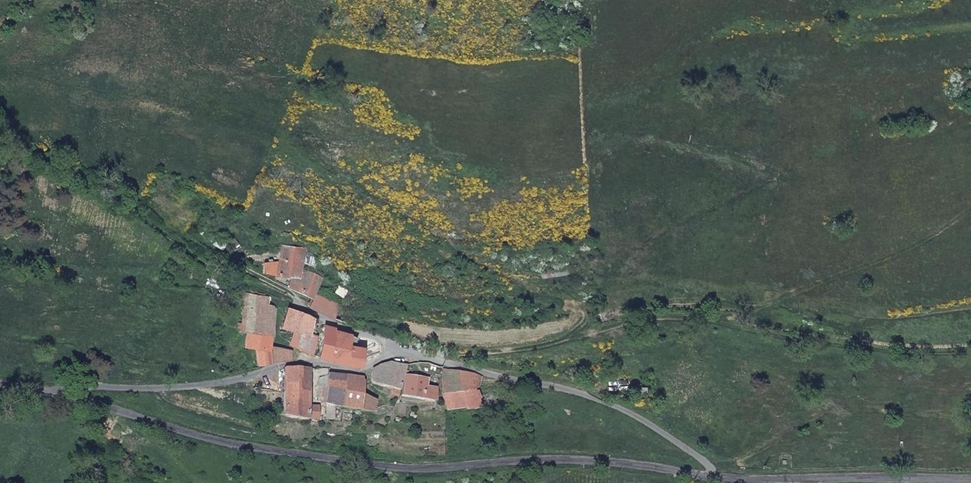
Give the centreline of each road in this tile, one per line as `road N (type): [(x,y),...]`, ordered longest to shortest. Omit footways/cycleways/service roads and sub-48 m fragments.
road 1 (secondary): [(713,477),(565,459),(415,469),(357,463),(221,442),(67,395)]
road 2 (track): [(970,351),(831,343),(690,316),(433,360)]
road 3 (unclassified): [(433,360),(392,356),(355,370),(289,364),(216,384),(78,386),(67,395)]
road 4 (track): [(295,305),(199,259),(106,190),(0,131)]
road 5 (unclassified): [(433,360),(602,402),(661,432),(713,477)]
road 6 (secondary): [(970,480),(713,477)]

